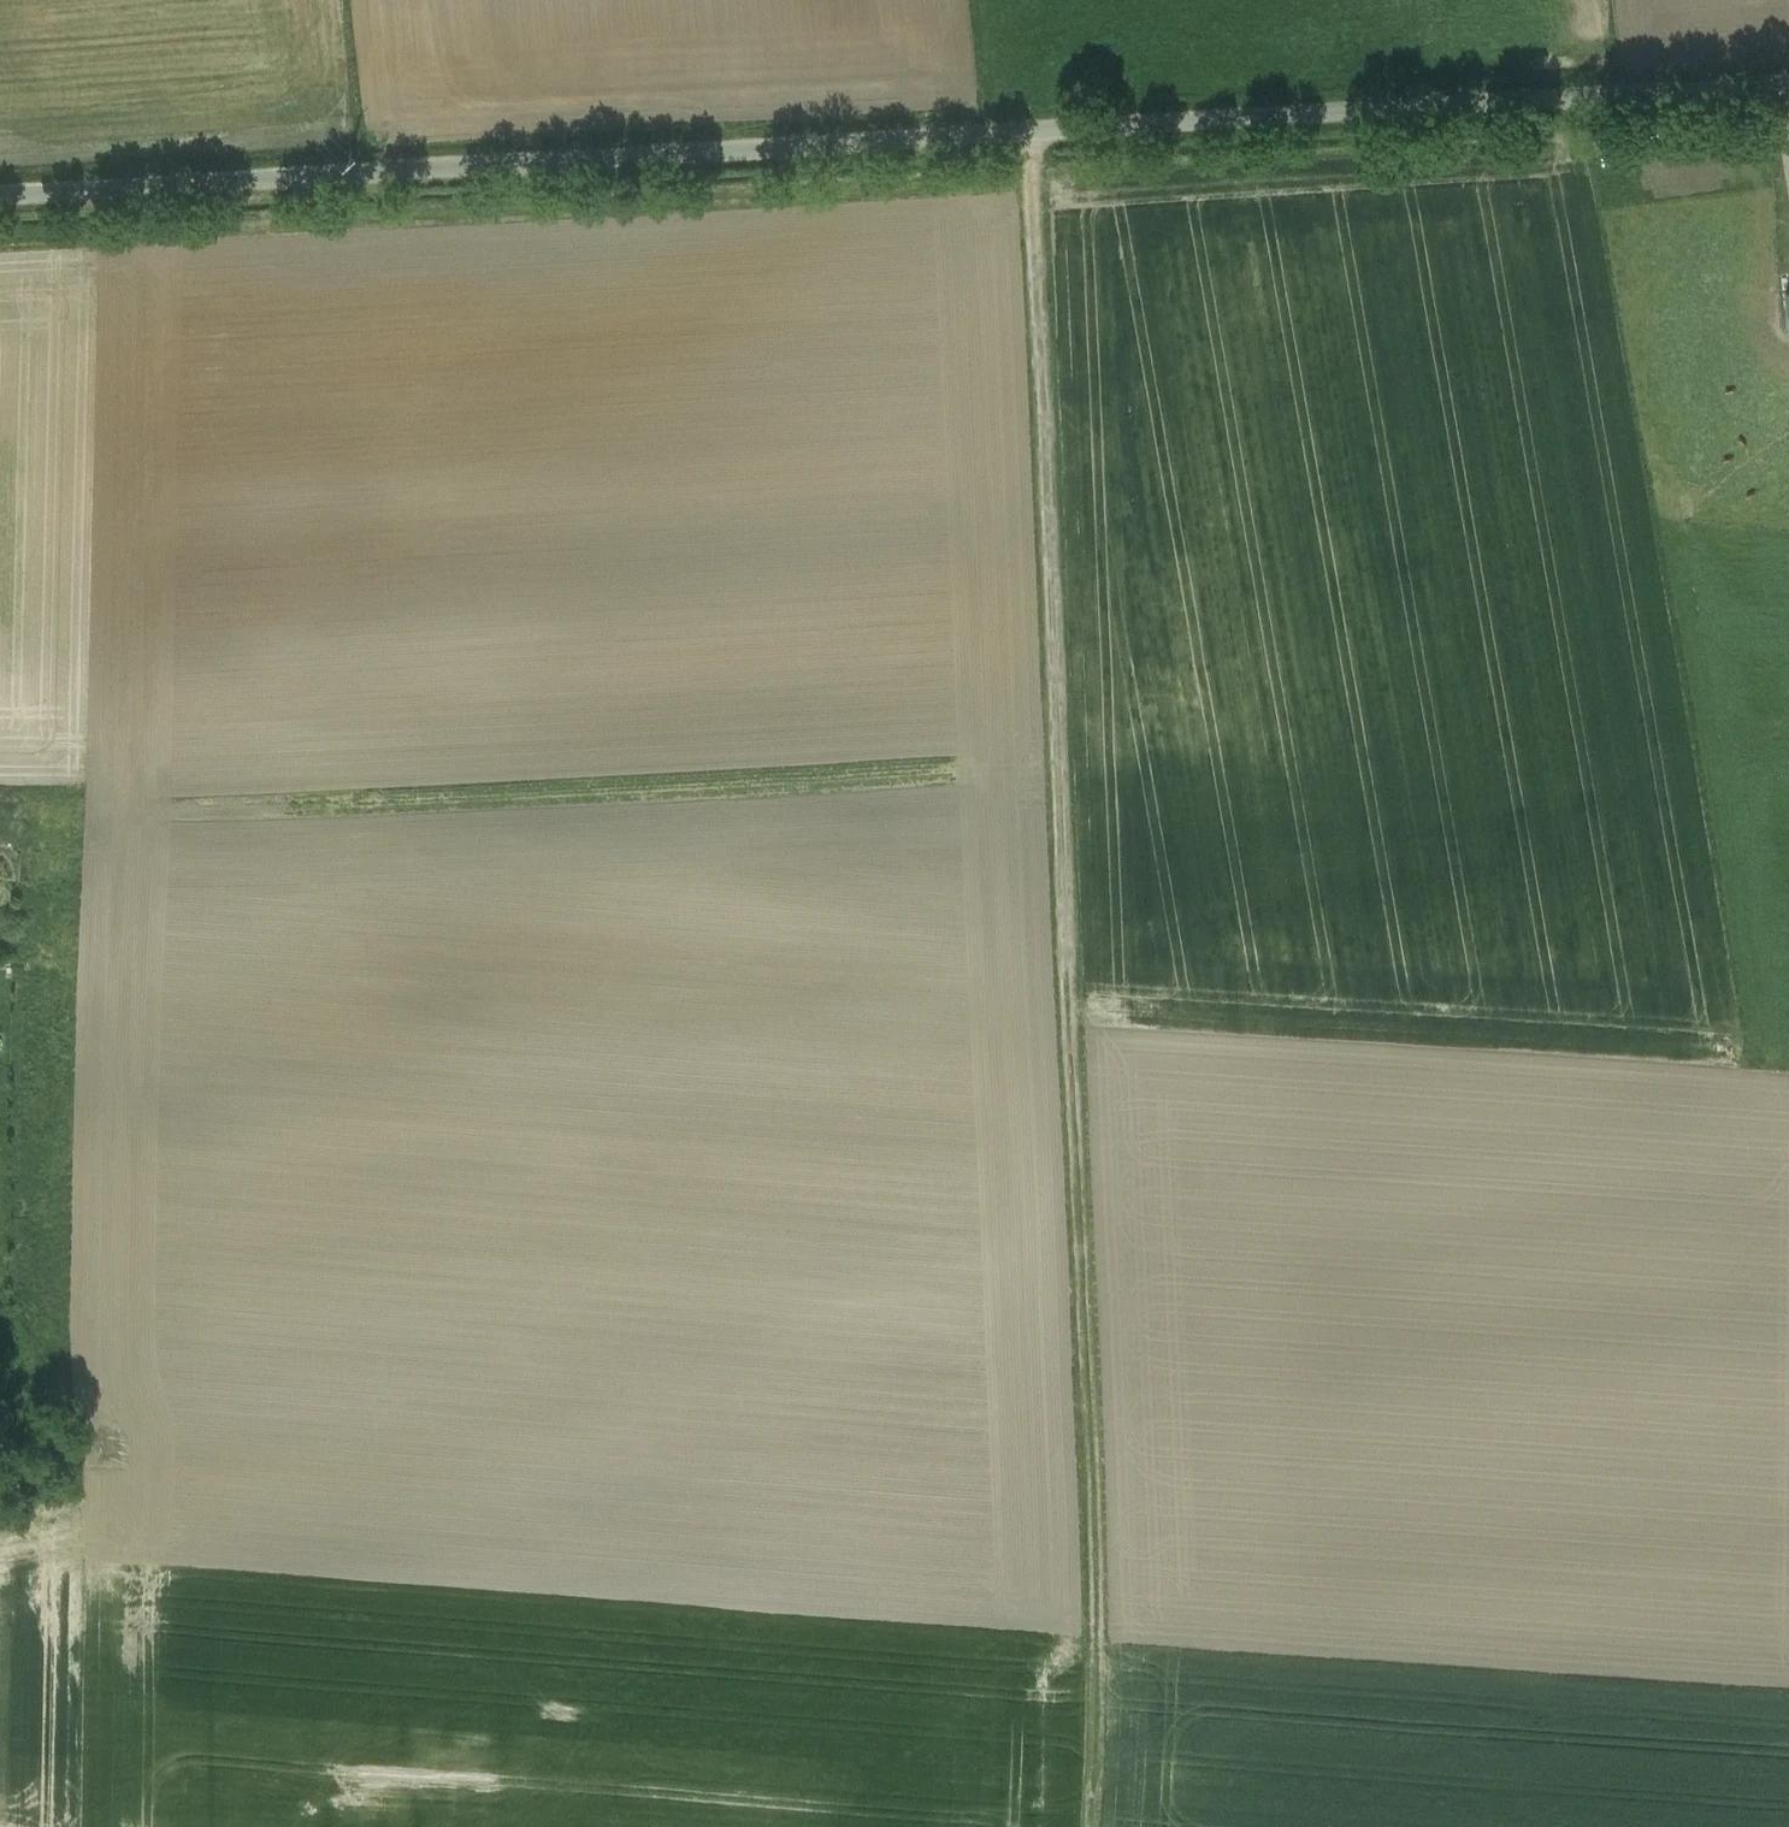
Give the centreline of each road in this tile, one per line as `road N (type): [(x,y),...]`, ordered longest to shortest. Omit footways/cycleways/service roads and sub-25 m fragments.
road 1 (unclassified): [(0,195),(1788,86)]
road 2 (track): [(1091,1826),(1095,1465),(1051,460),(1027,133)]

